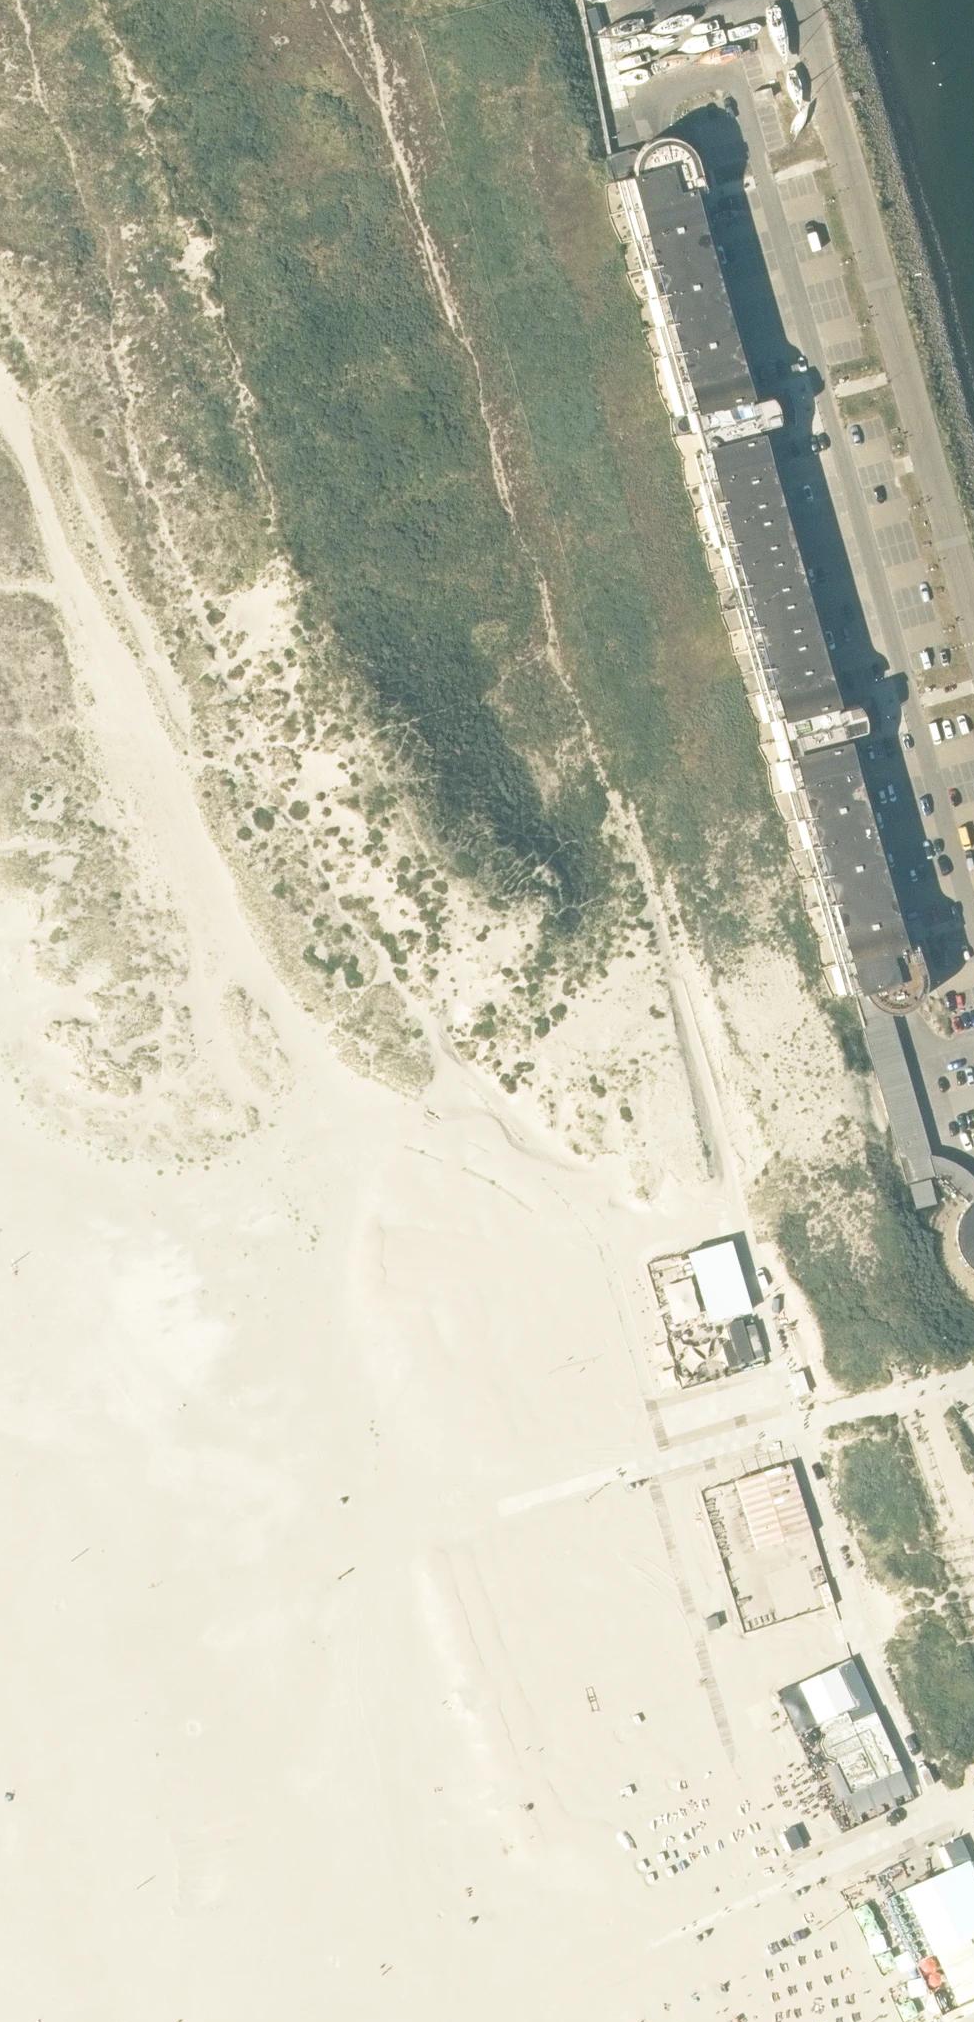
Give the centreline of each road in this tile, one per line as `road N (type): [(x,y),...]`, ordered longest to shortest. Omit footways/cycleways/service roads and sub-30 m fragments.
road 1 (unclassified): [(973,603),(808,0)]

